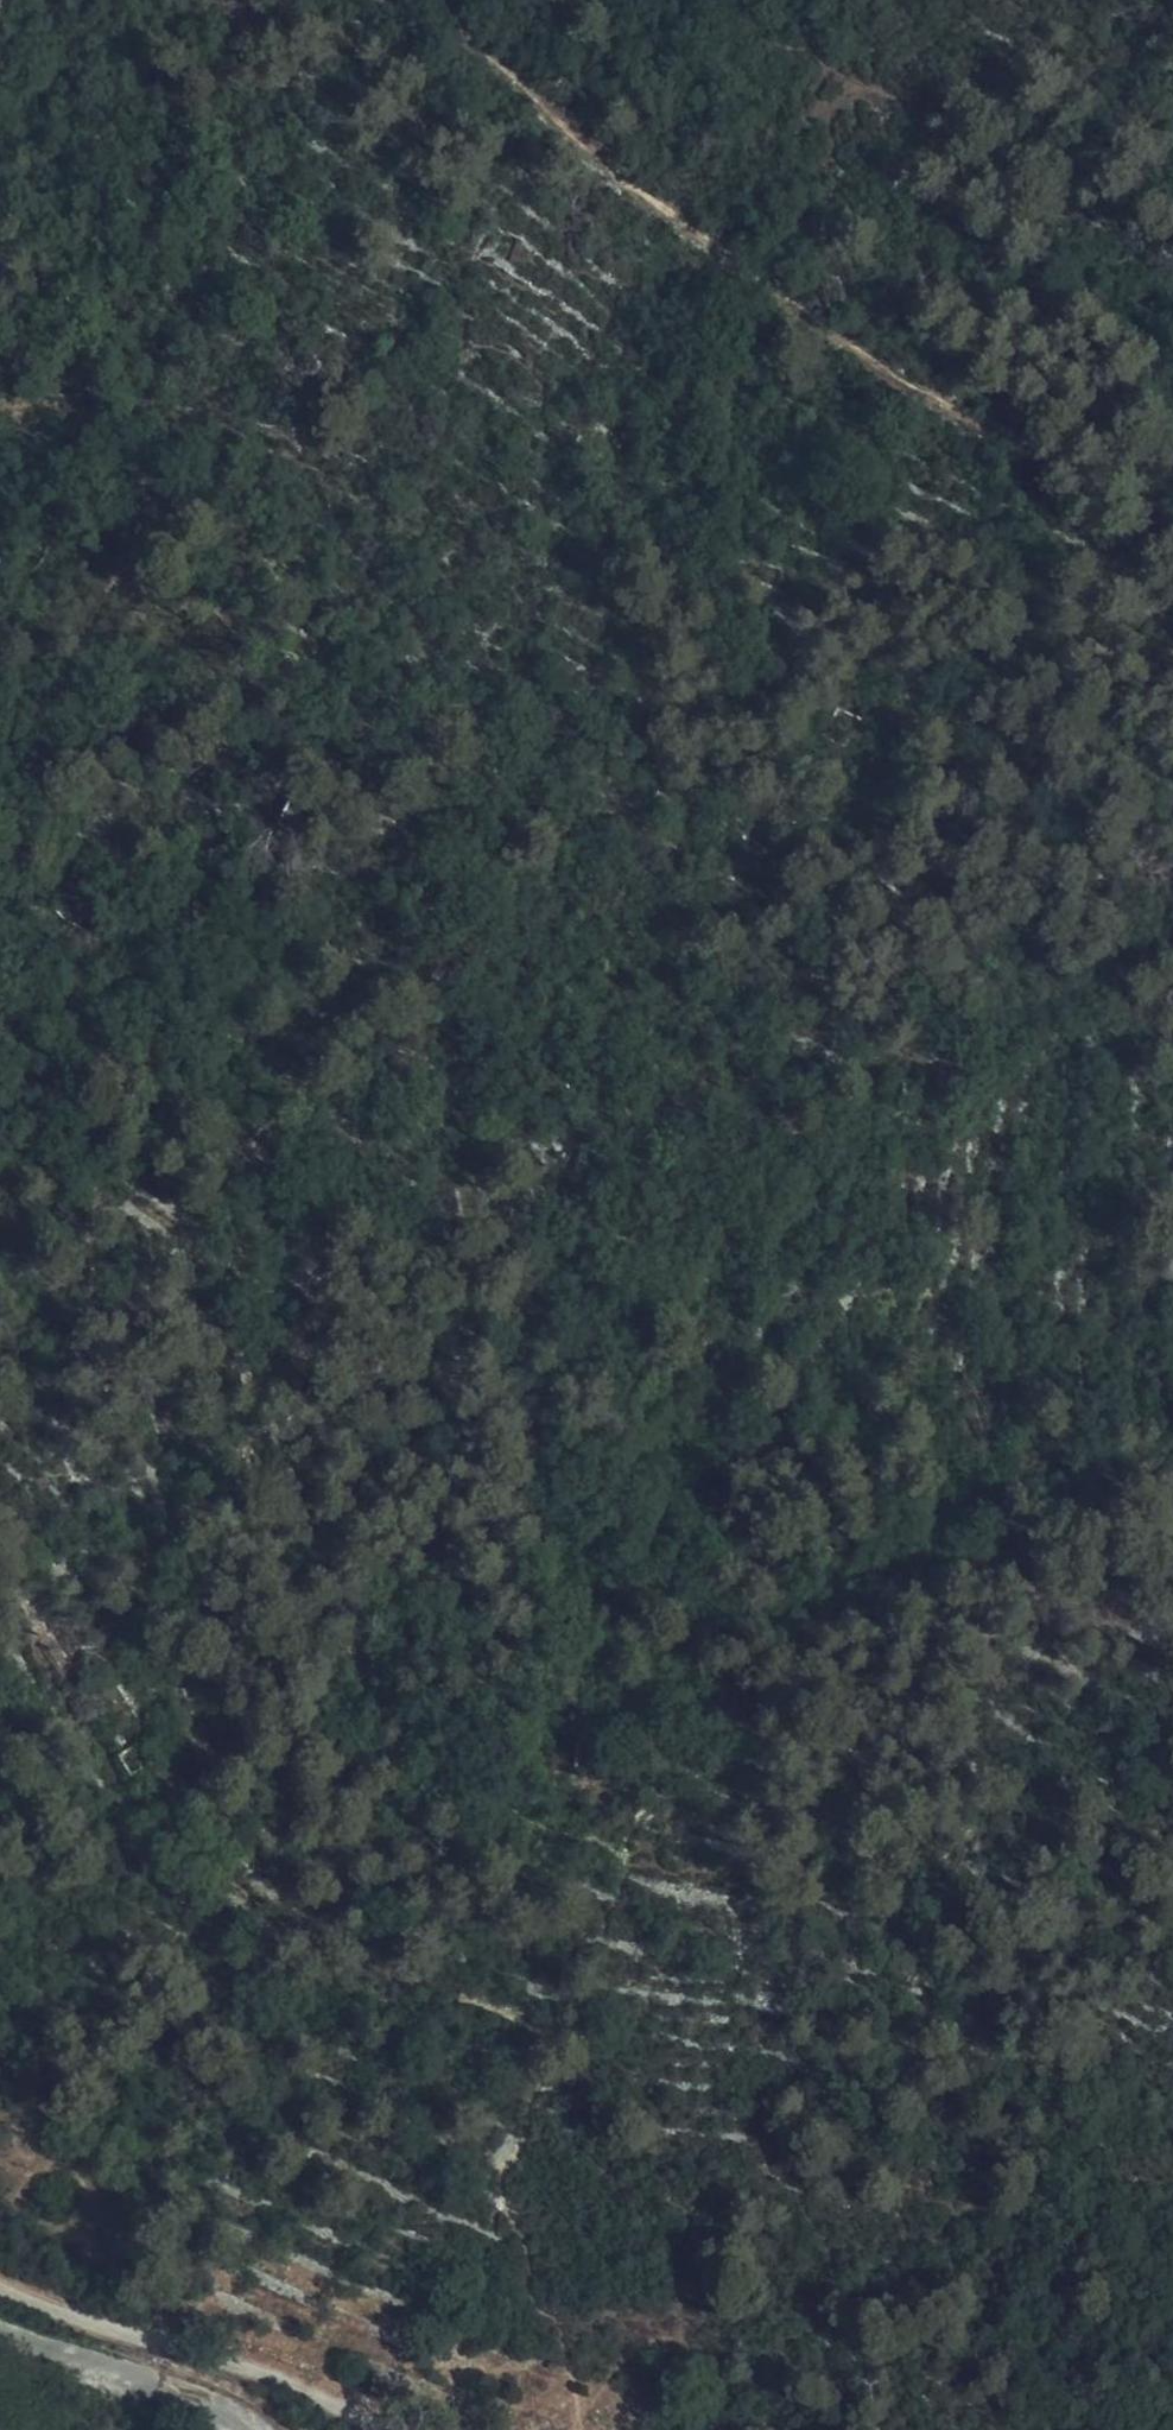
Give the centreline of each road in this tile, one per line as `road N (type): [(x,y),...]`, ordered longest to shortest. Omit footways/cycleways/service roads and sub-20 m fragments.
road 1 (track): [(424,0),(821,316),(1063,464)]
road 2 (track): [(0,2288),(279,2381),(381,2429)]

